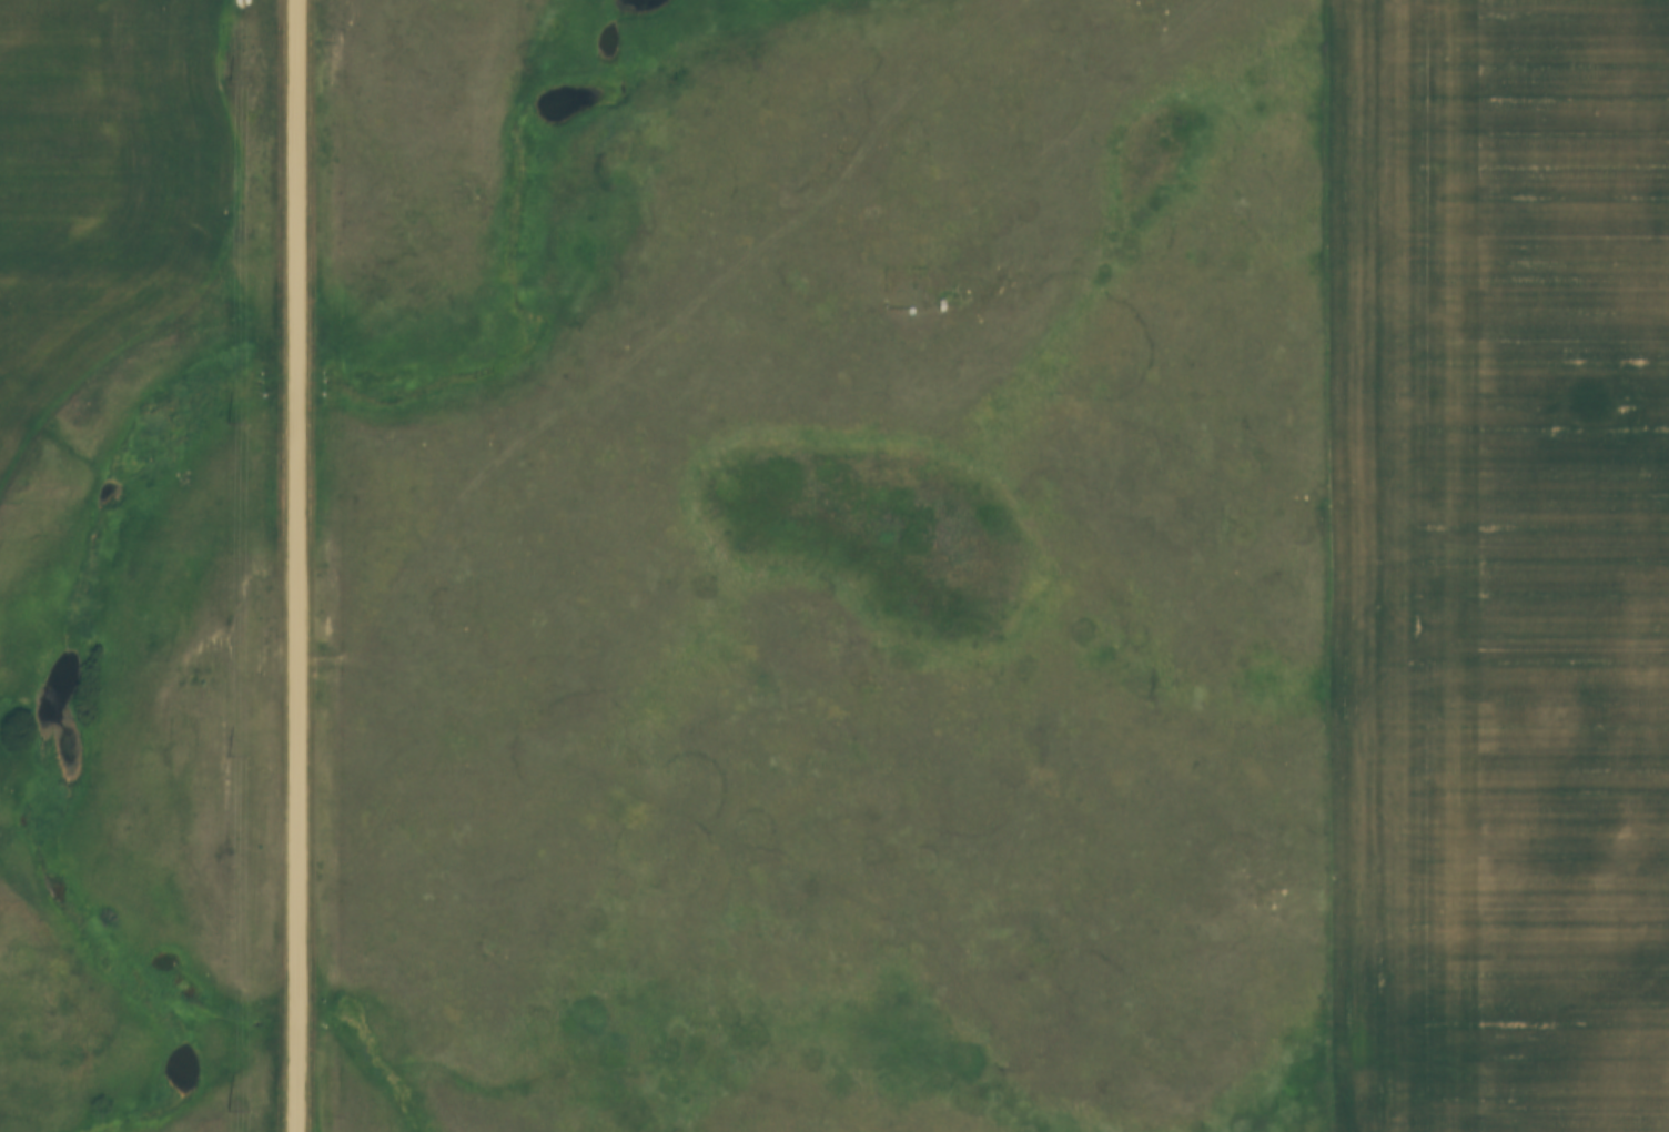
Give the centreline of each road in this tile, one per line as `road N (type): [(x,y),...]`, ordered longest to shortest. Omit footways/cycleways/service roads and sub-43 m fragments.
road 1 (residential): [(301,0),(299,1131)]

